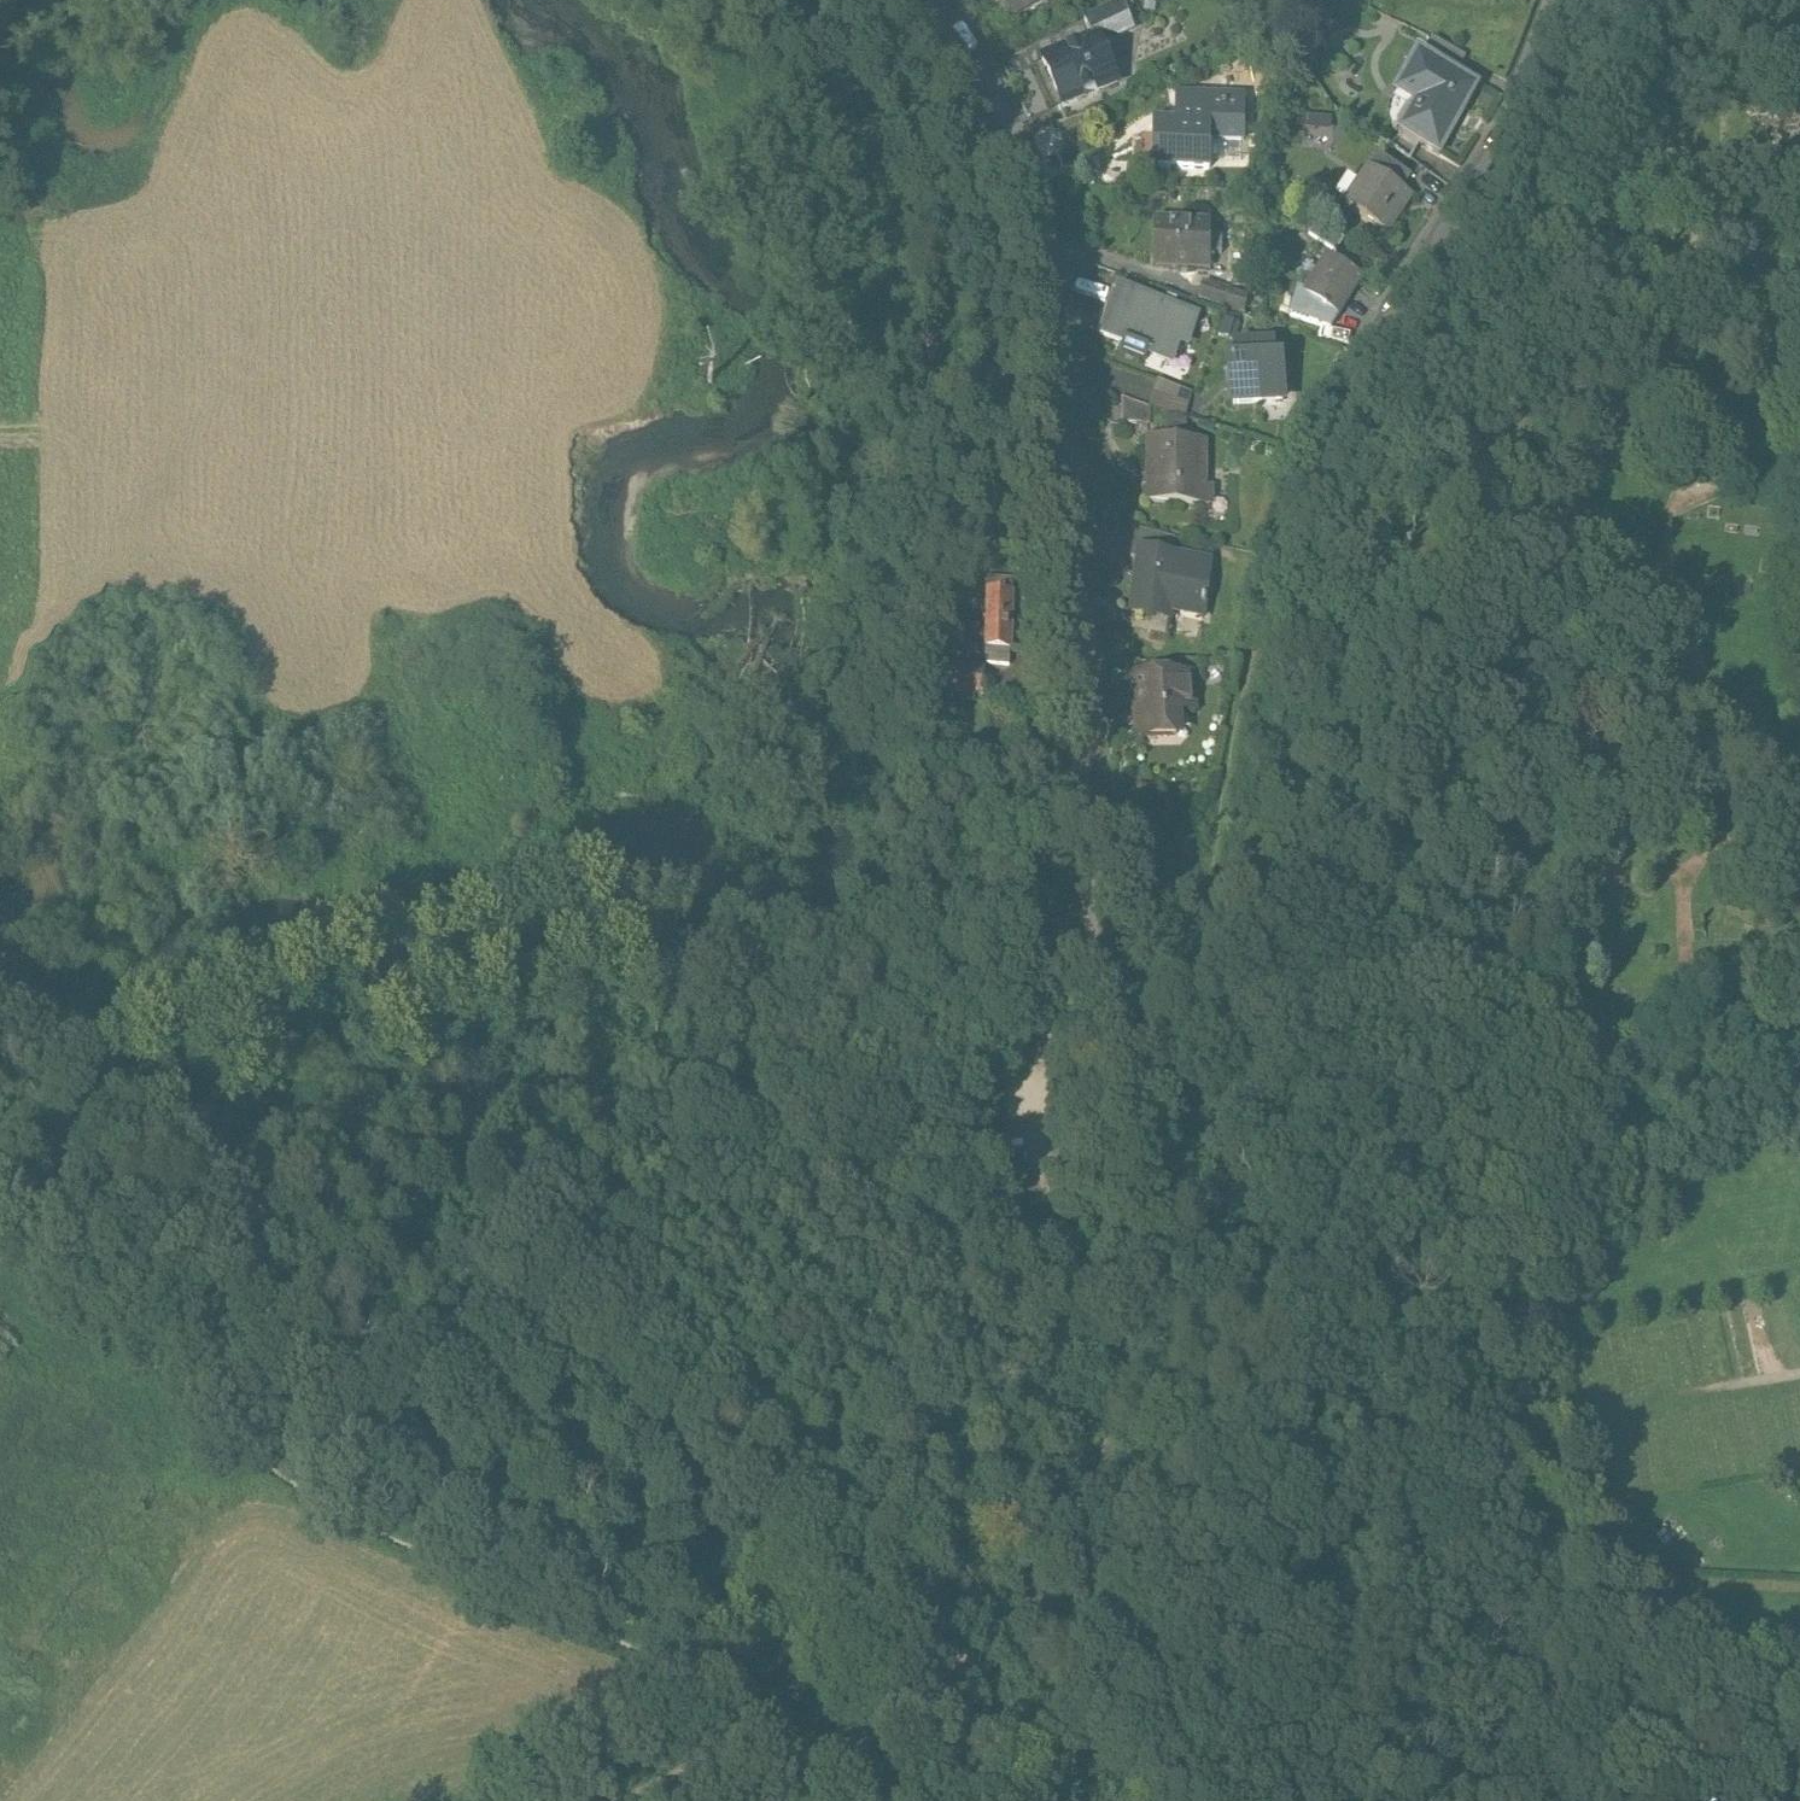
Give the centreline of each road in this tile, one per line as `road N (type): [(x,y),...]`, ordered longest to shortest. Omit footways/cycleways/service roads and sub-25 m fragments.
road 1 (residential): [(936,0),(979,57),(1048,237),(1094,780),(1120,1339)]
road 2 (track): [(0,1173),(29,1204),(38,1256),(304,1471),(471,1572),(753,1697)]
road 3 (track): [(1114,1436),(1078,1524),(1023,1608),(898,1707),(833,1736)]
road 4 (residential): [(1554,0),(1495,139),(1357,347)]
road 5 (track): [(622,1800),(747,1742),(833,1736)]
road 6 (track): [(833,1736),(875,1744),(930,1800)]

